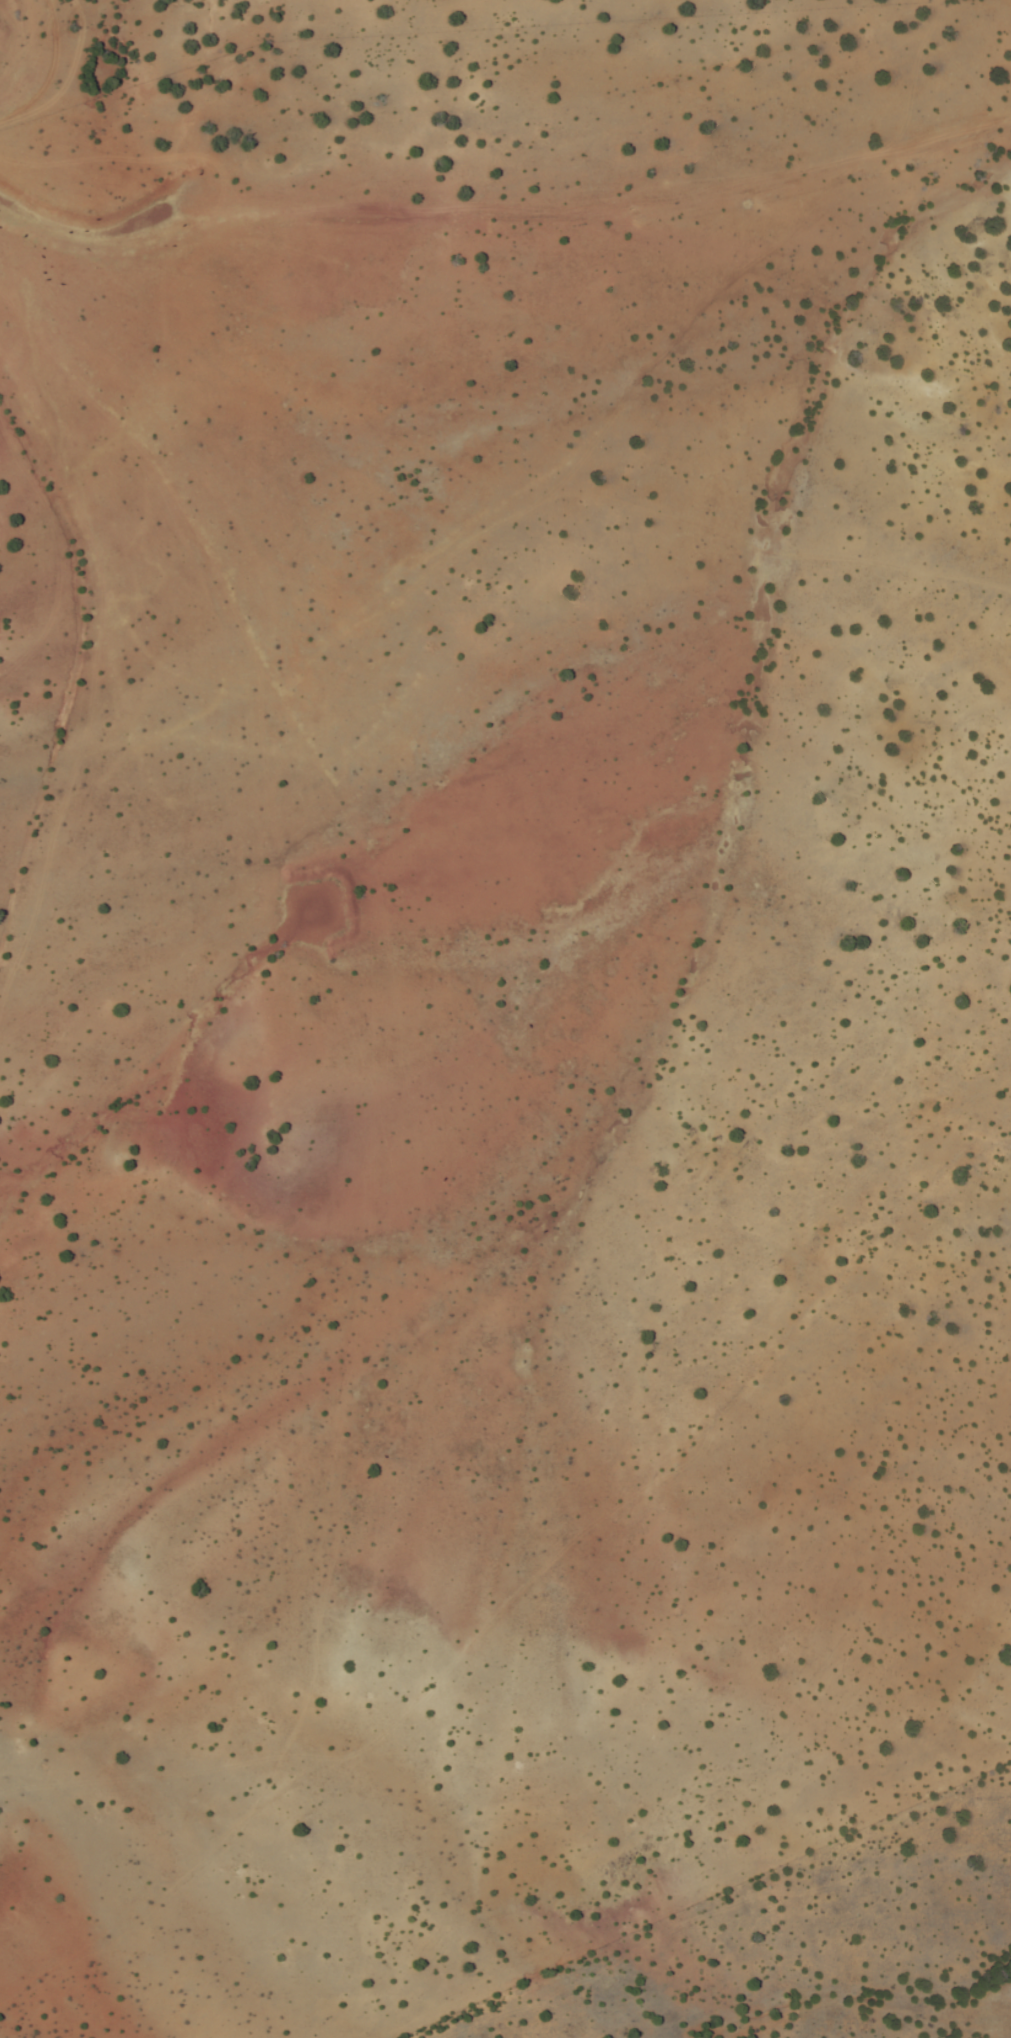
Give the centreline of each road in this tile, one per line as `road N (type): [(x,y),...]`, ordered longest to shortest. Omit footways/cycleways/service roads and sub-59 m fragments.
road 1 (track): [(0,164),(184,189),(678,189),(974,121),(1010,102)]
road 2 (track): [(1010,1727),(298,2037)]

